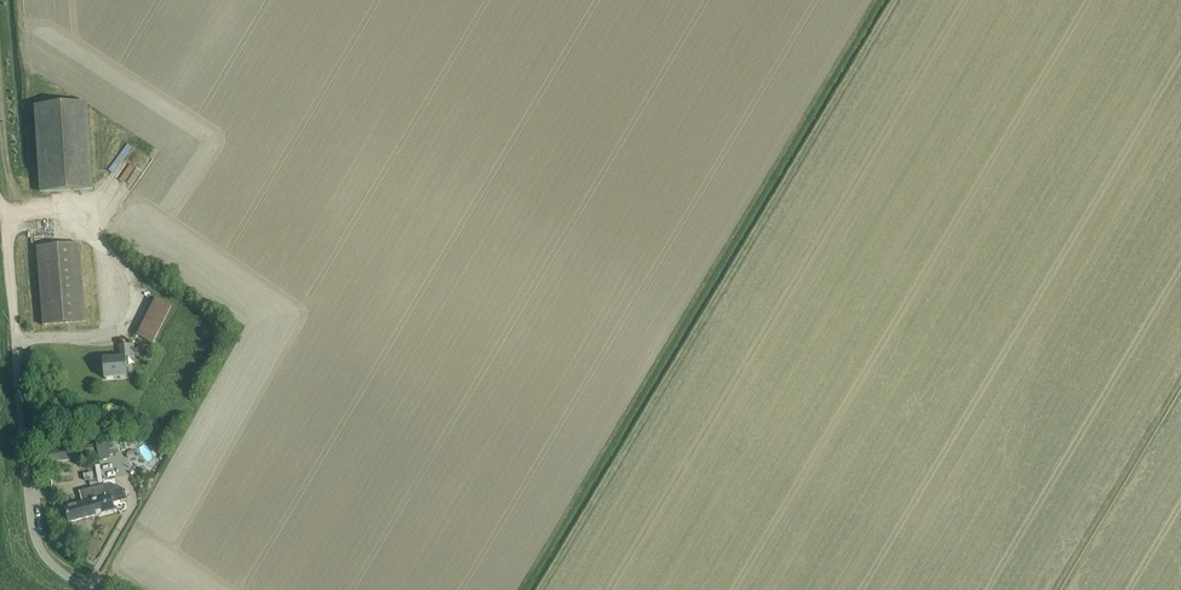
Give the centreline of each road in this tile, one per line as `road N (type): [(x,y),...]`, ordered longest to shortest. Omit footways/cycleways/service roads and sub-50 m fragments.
road 1 (unclassified): [(88,589),(36,542),(15,340)]
road 2 (track): [(1180,392),(1063,589)]

